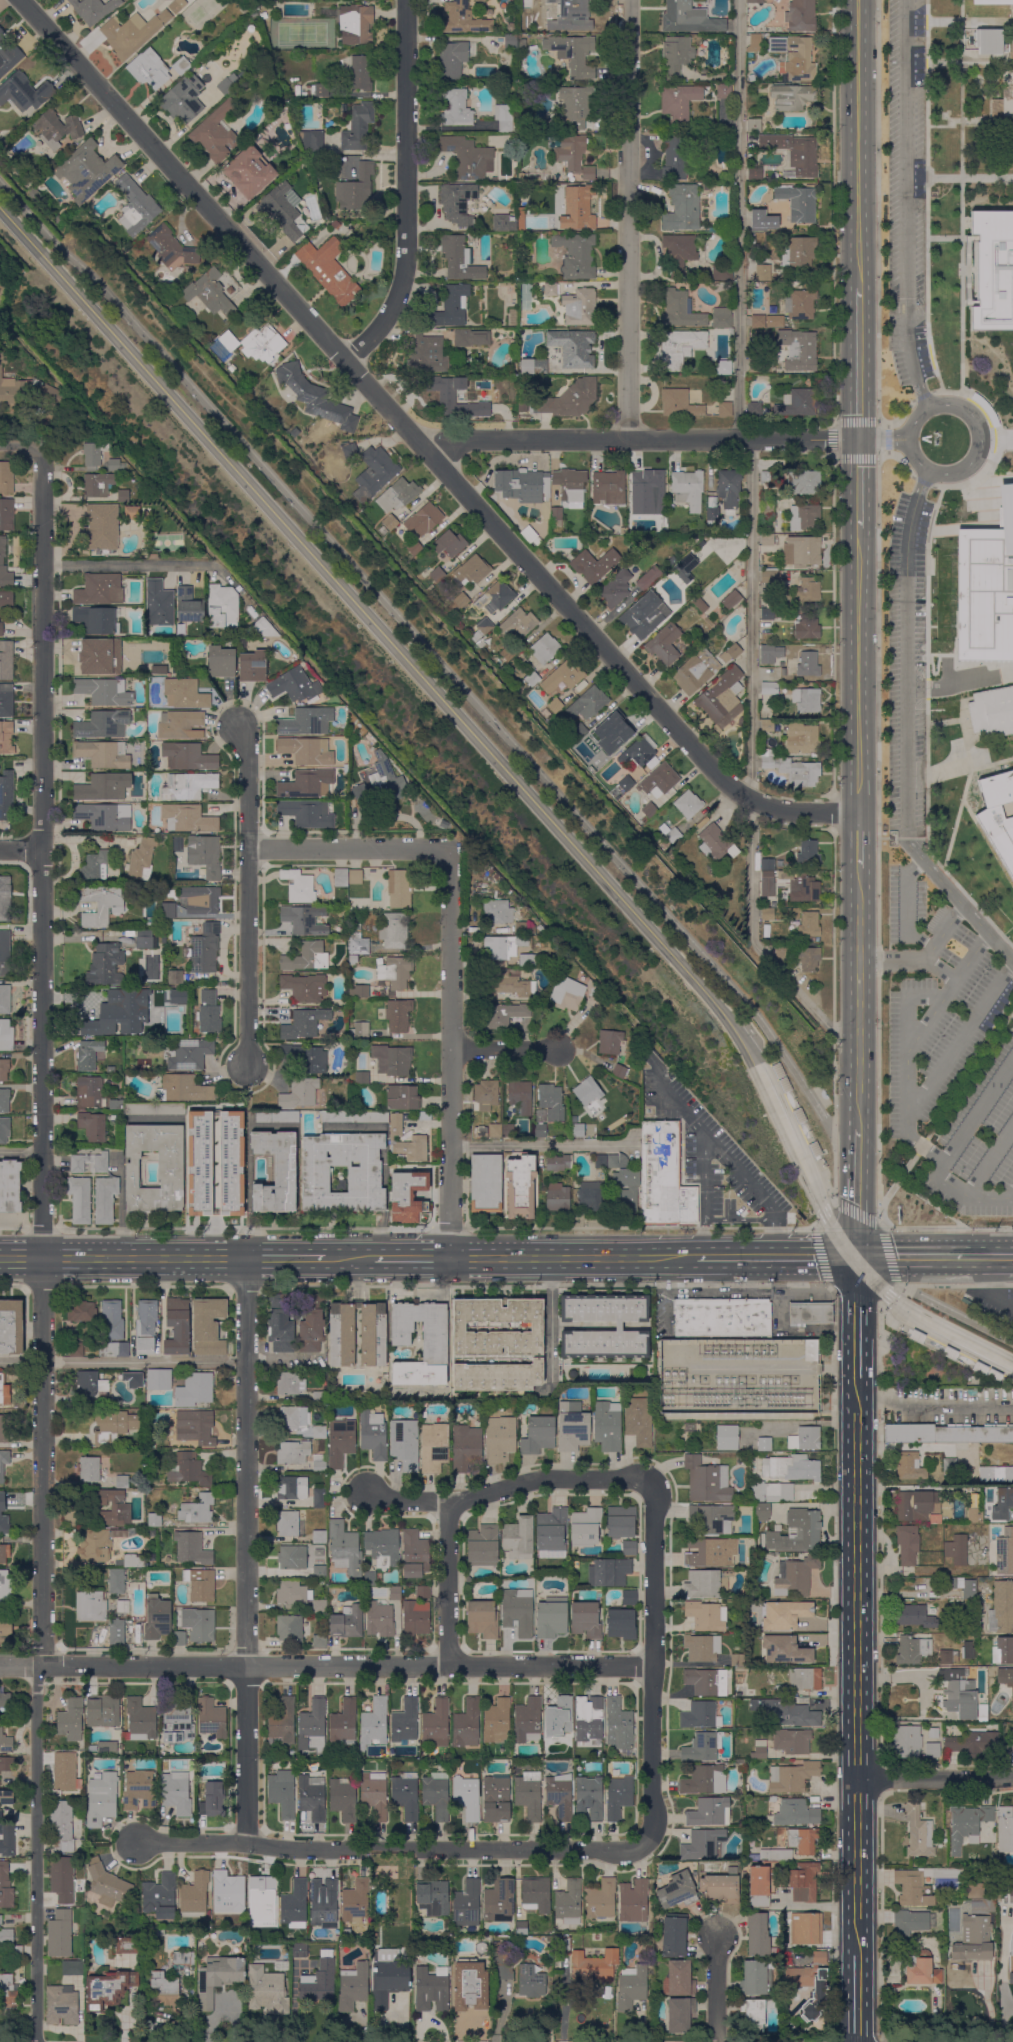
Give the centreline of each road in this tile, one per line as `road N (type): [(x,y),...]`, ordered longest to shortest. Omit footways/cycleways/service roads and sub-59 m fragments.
road 1 (residential): [(36,2041),(41,449)]
road 2 (residential): [(858,813),(766,806),(718,773),(21,0)]
road 3 (residential): [(654,1666),(0,1666)]
road 4 (residential): [(245,1844),(246,1258)]
road 5 (residential): [(650,1842),(638,1853),(618,1854),(136,1843)]
road 6 (residential): [(627,439),(628,0)]
road 7 (residential): [(858,440),(422,440)]
road 8 (residential): [(449,1258),(447,850)]
road 9 (residential): [(347,360),(384,320),(402,278),(407,0)]
road 10 (residential): [(650,1842),(657,1822),(650,1482)]
road 11 (residential): [(247,1065),(247,749),(236,725)]
road 12 (secondary): [(857,1715),(856,1383)]
road 13 (secondary): [(858,288),(857,0)]
road 14 (residential): [(650,1482),(542,1478),(448,1502),(367,1499)]
road 15 (secondary): [(858,813),(858,529)]
road 16 (secondary): [(857,1127),(858,868)]
road 17 (primary): [(449,1258),(705,1257)]
road 18 (residential): [(447,850),(249,849)]
road 19 (residential): [(223,566),(43,563)]
road 20 (secondary): [(857,1955),(857,1779)]
road 21 (residential): [(448,1666),(448,1502)]
road 22 (primary): [(854,1257),(1012,1257)]
road 23 (residential): [(857,1779),(1012,1778)]
road 24 (secondary): [(858,440),(858,288)]
road 25 (primary): [(705,1257),(854,1257)]
road 26 (secondary): [(854,1257),(857,1127)]
road 27 (secondary): [(856,1383),(854,1257)]
road 28 (primary): [(42,1257),(167,1258)]

